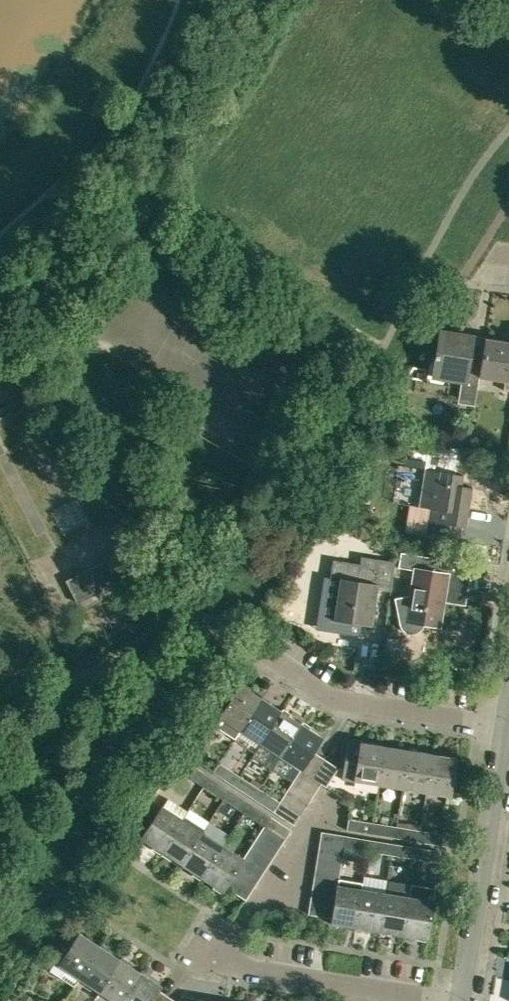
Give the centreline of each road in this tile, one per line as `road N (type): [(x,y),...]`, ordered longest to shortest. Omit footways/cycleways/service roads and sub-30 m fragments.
road 1 (residential): [(508,731),(349,706),(214,625)]
road 2 (residential): [(432,1000),(218,957),(238,928)]
road 3 (residential): [(508,751),(467,1000)]

